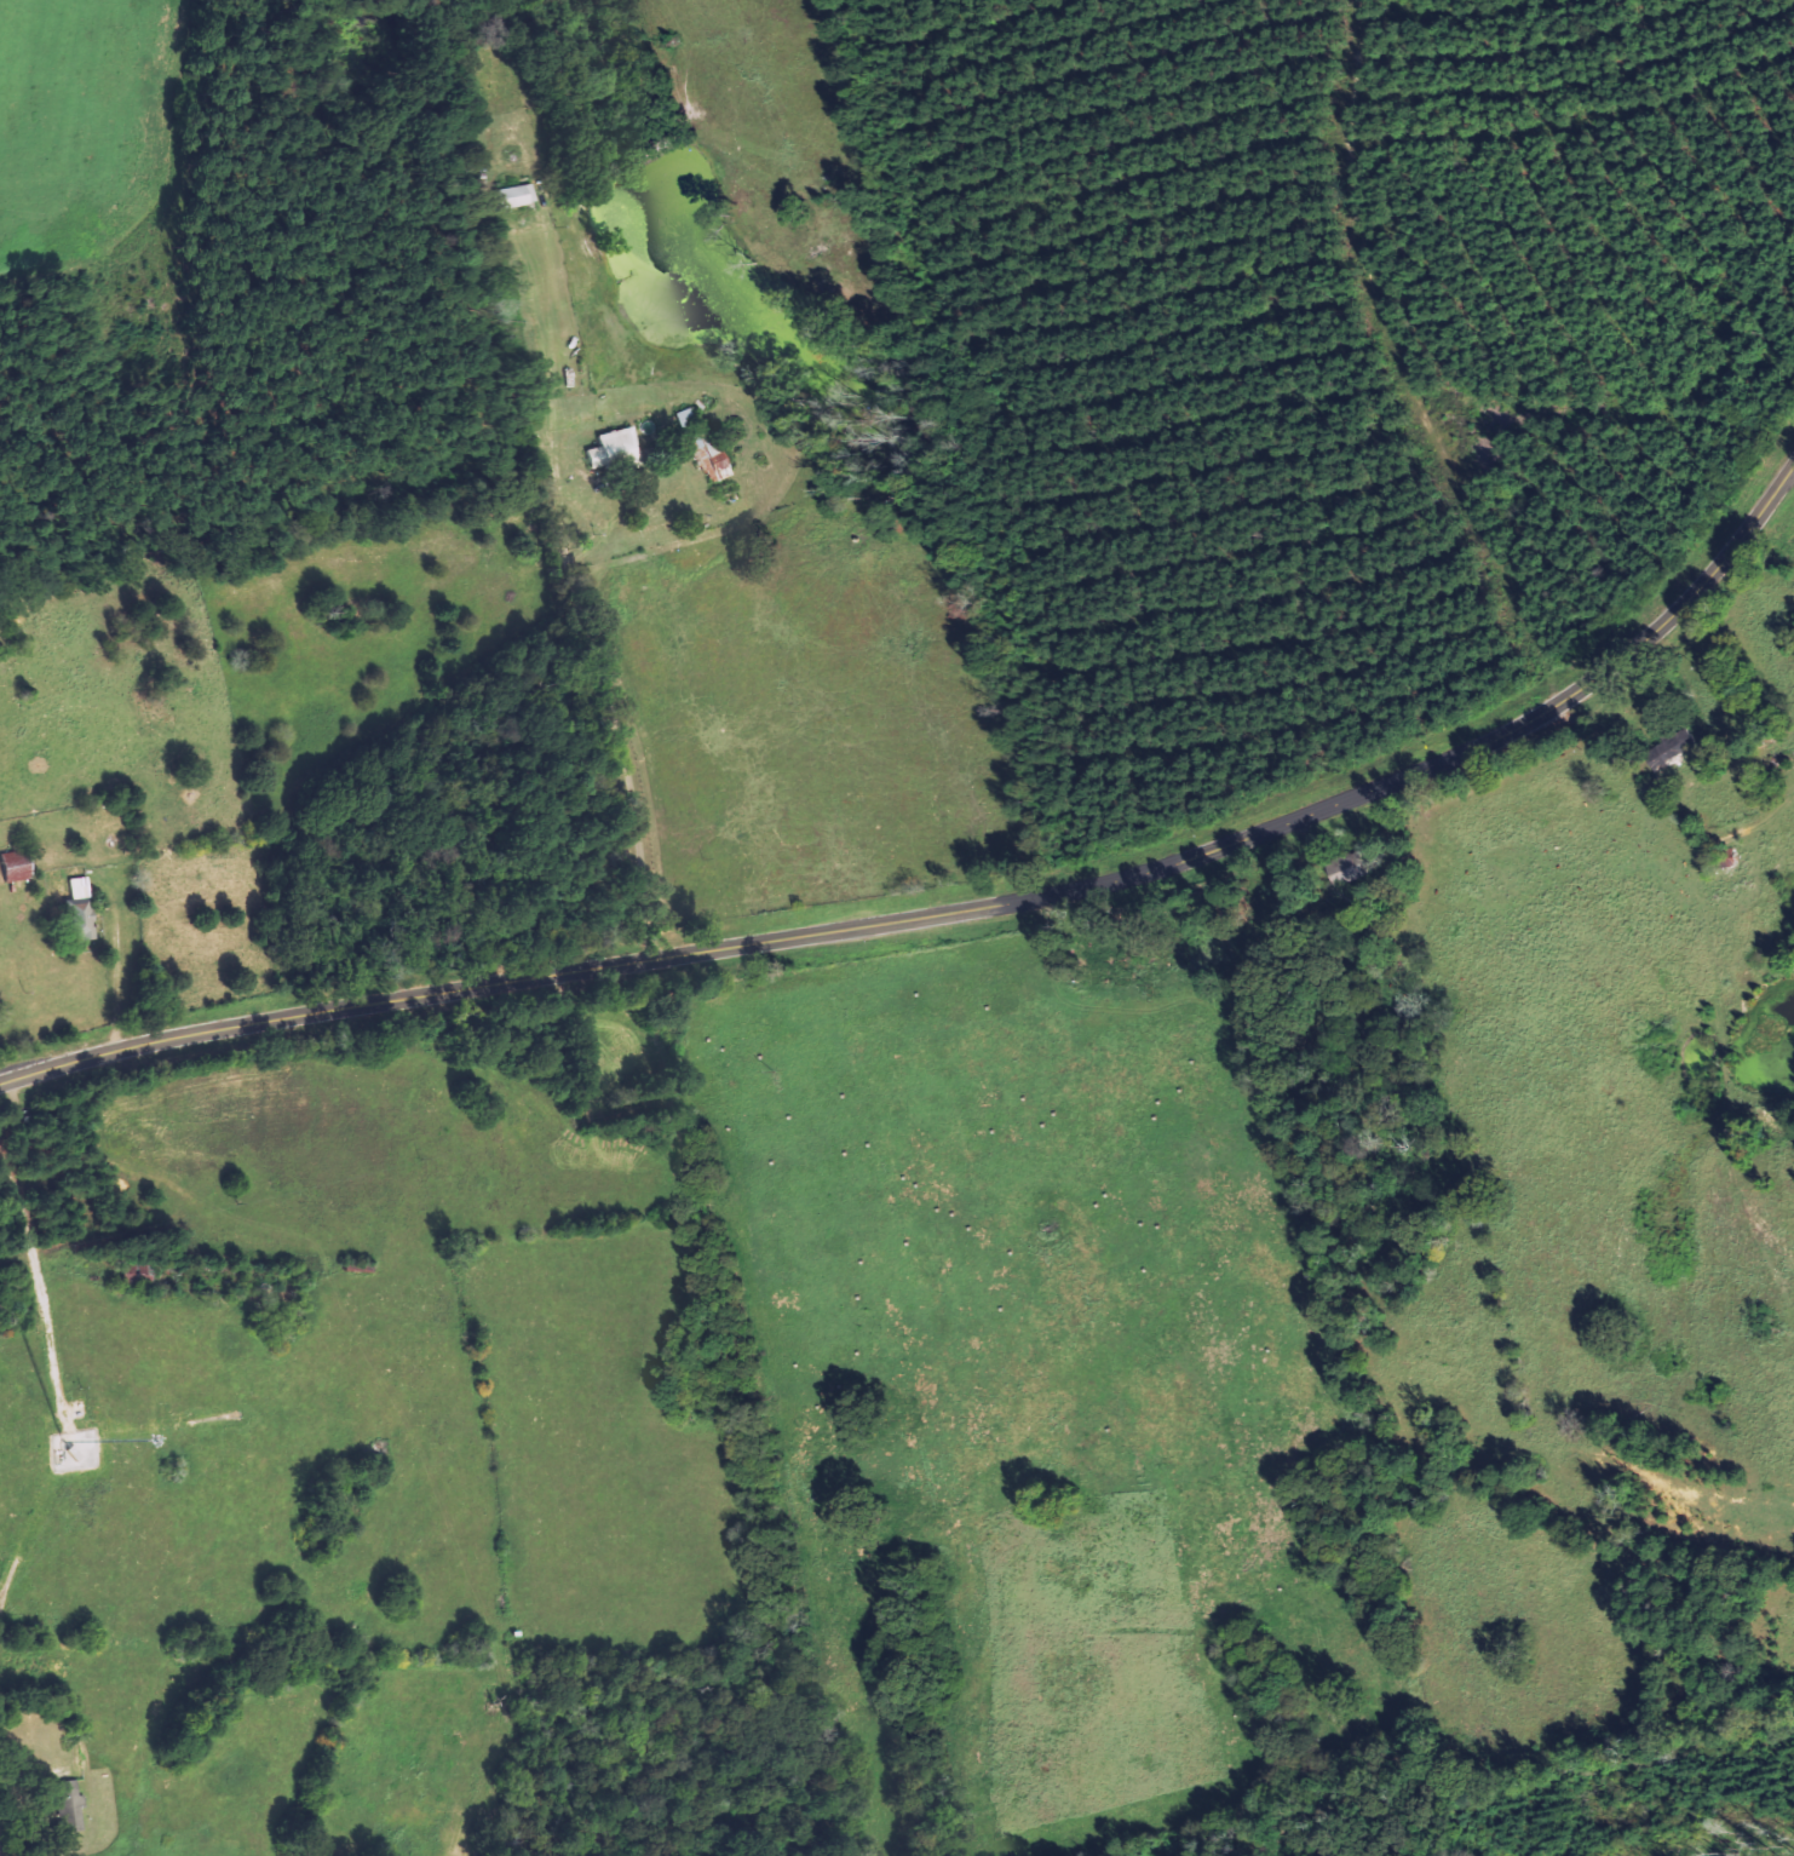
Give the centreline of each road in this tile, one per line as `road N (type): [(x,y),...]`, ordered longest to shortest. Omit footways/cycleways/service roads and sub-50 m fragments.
road 1 (tertiary): [(0,1086),(238,1027),(1035,898),(1203,854),(1434,766),(1568,697),(1685,603),(1793,468)]

